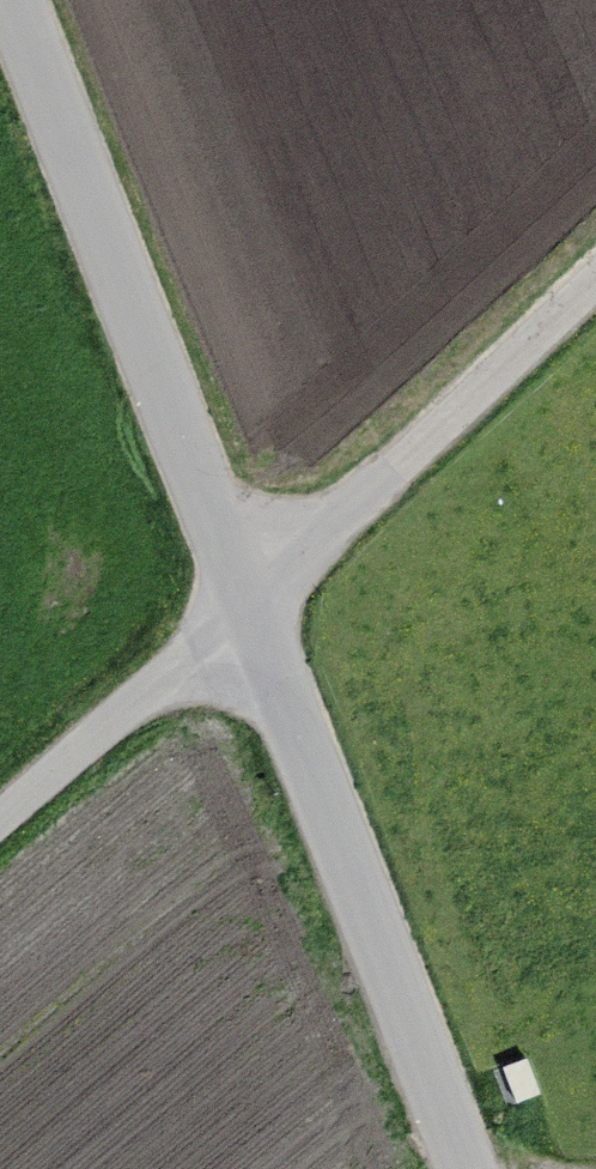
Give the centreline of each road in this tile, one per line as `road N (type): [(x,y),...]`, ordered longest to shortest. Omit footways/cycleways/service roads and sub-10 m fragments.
road 1 (unclassified): [(462,1168),(16,0)]
road 2 (track): [(595,290),(250,616),(0,830)]

